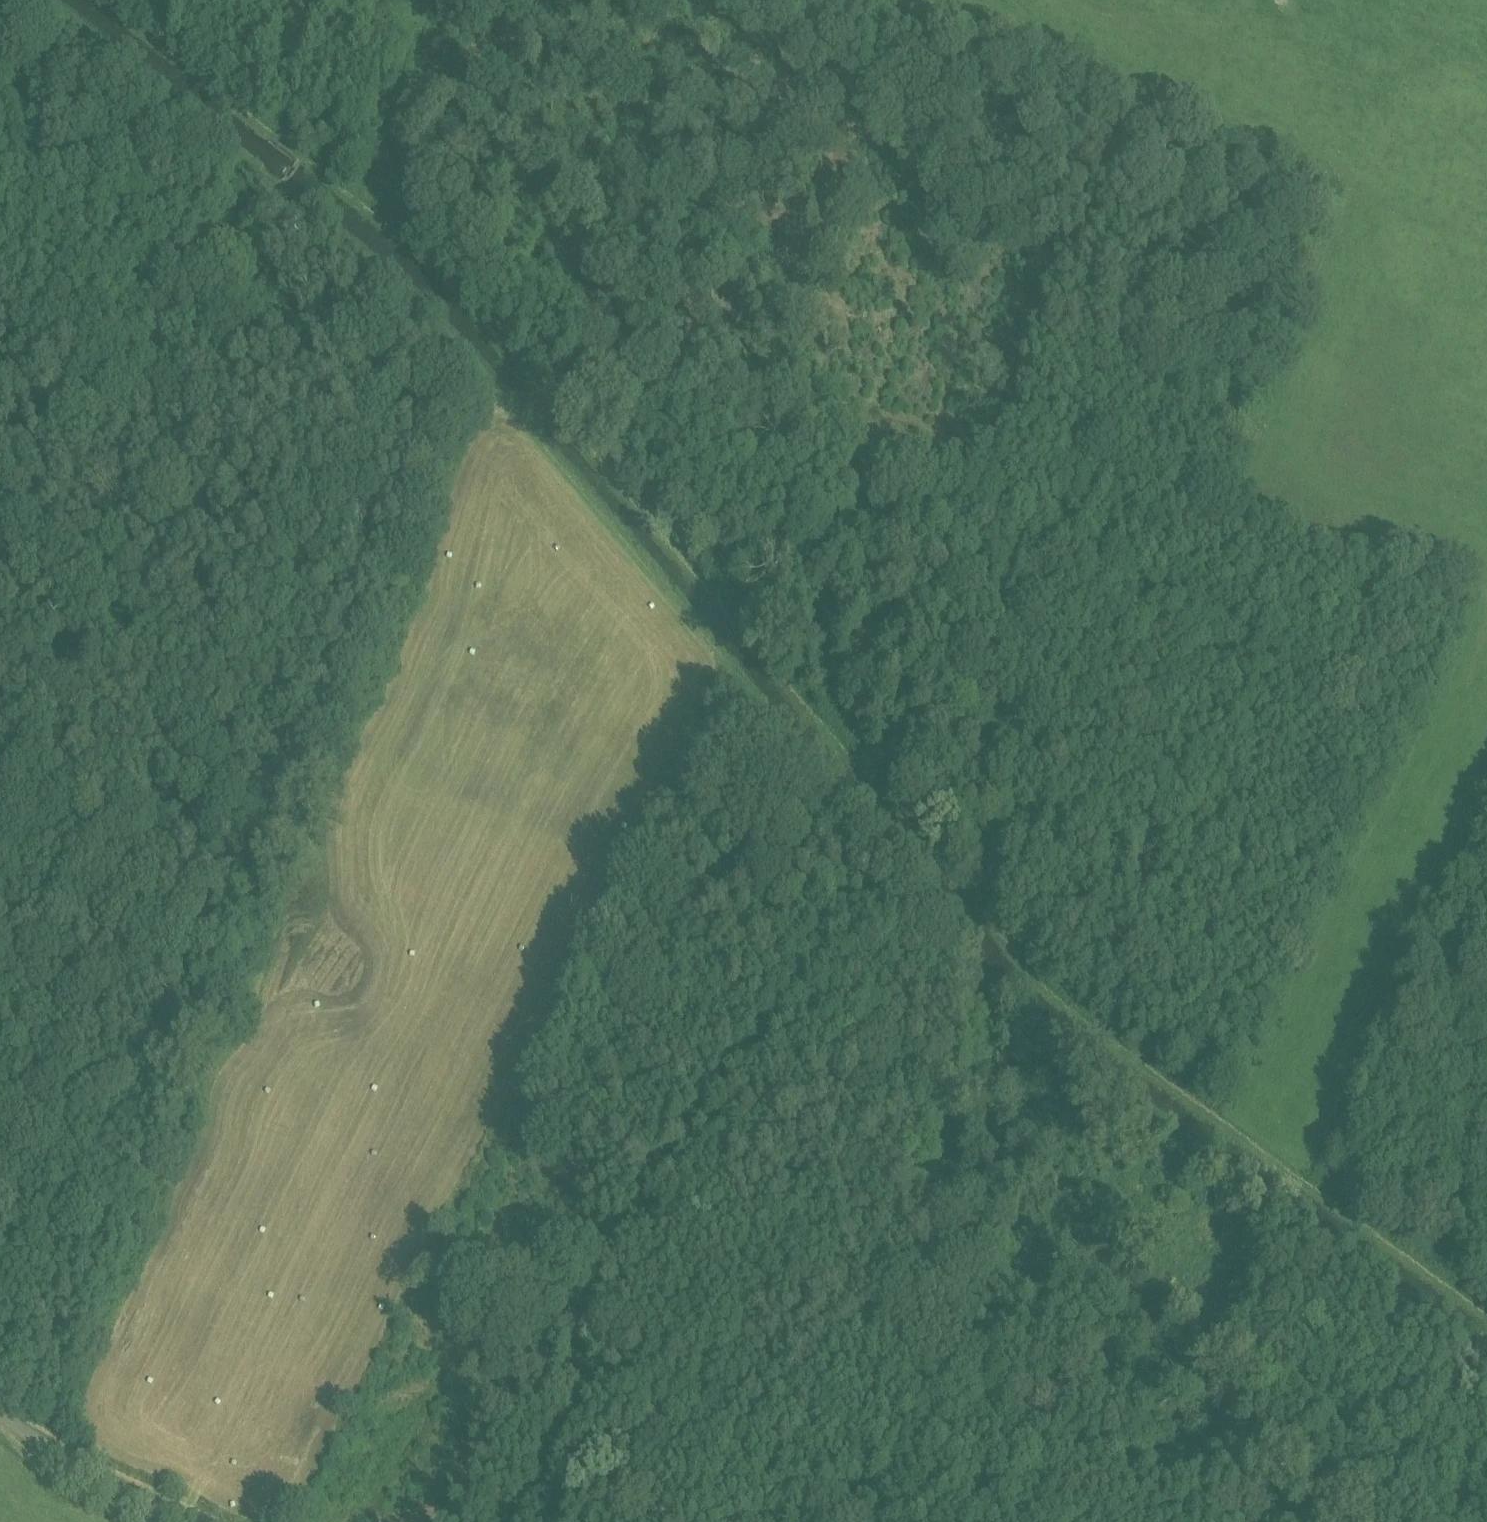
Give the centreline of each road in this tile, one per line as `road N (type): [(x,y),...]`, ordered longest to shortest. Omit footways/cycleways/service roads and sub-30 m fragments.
road 1 (unclassified): [(189,1521),(81,1468),(0,1414)]
road 2 (track): [(356,198),(436,0)]

